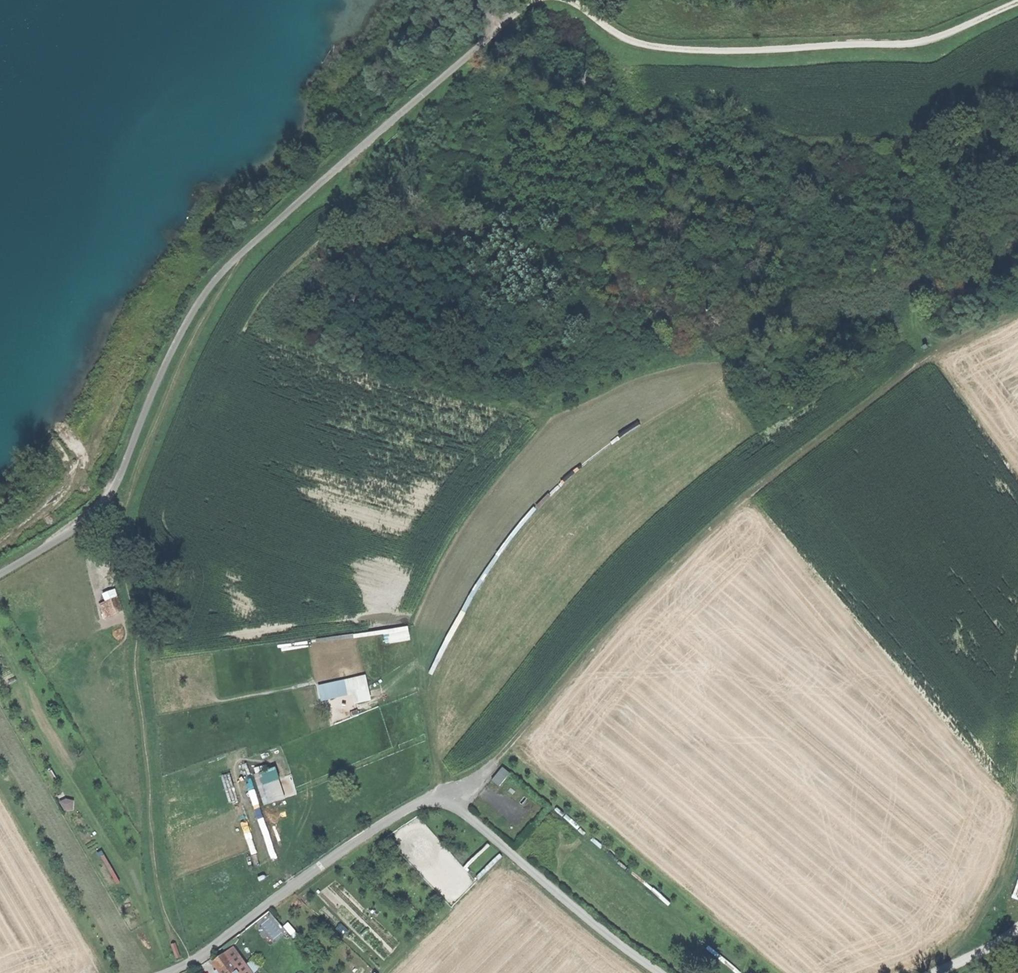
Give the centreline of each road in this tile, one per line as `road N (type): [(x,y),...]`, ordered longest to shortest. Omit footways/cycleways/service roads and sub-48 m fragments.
road 1 (track): [(444,793),(495,762),(700,534),(889,384),(1017,307)]
road 2 (track): [(167,972),(387,821),(444,793),(593,928),(657,972)]
road 3 (track): [(1017,2),(920,42),(770,51),(637,44),(568,0)]
road 4 (track): [(502,24),(241,257)]
road 5 (track): [(241,257),(206,291),(186,326),(101,506)]
road 6 (track): [(101,506),(0,573)]

